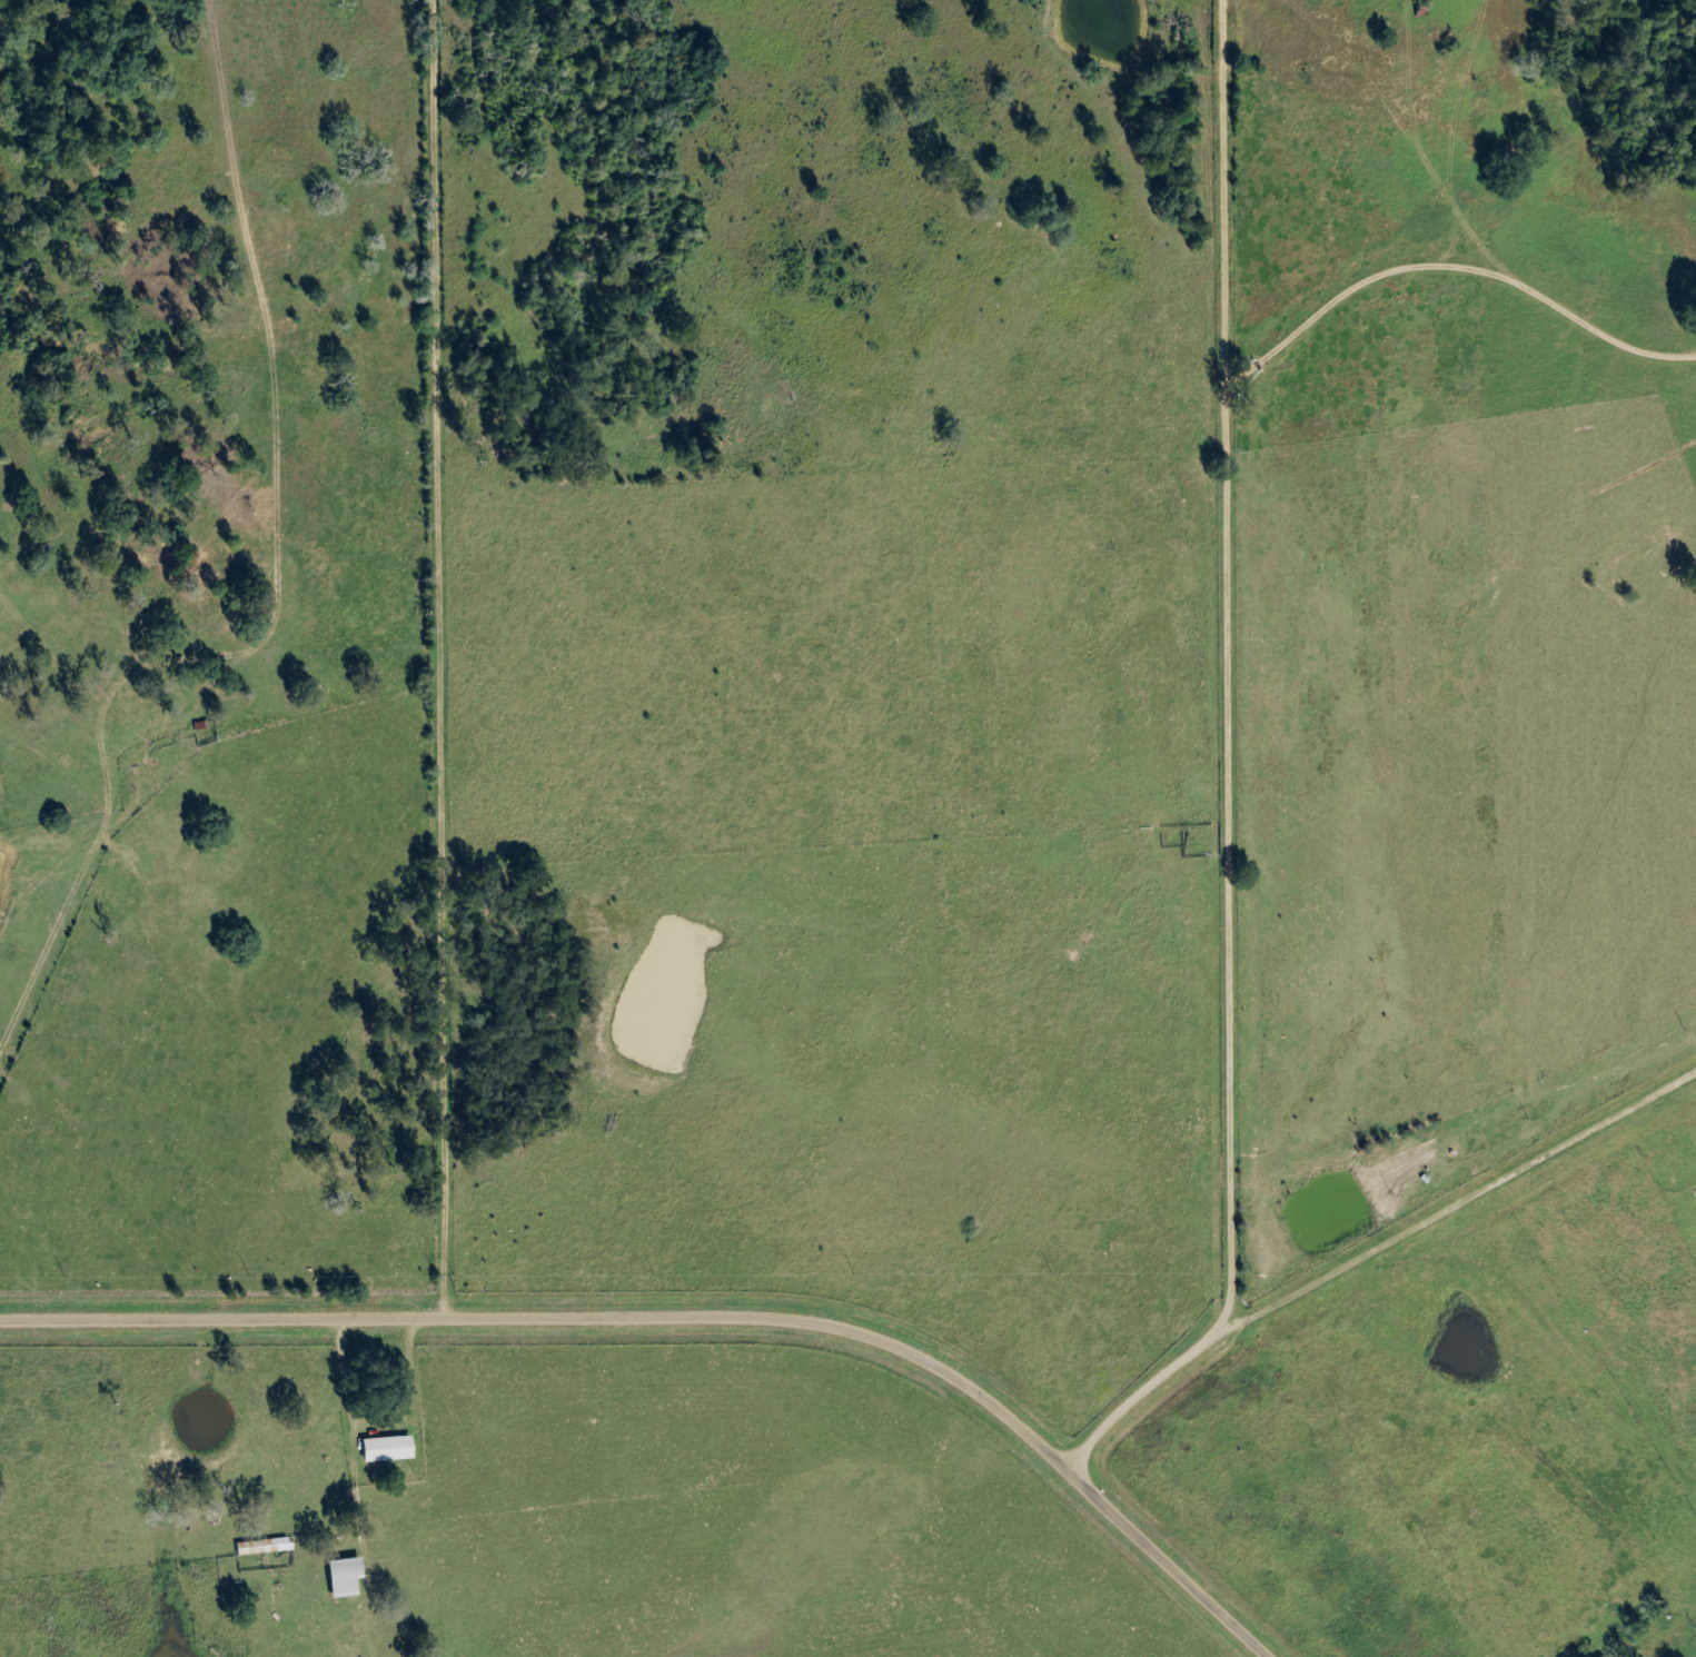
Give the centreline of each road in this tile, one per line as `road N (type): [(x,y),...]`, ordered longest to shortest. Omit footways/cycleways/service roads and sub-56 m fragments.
road 1 (residential): [(1281,1656),(999,1398),(940,1360),(852,1322),(750,1310),(0,1316)]

